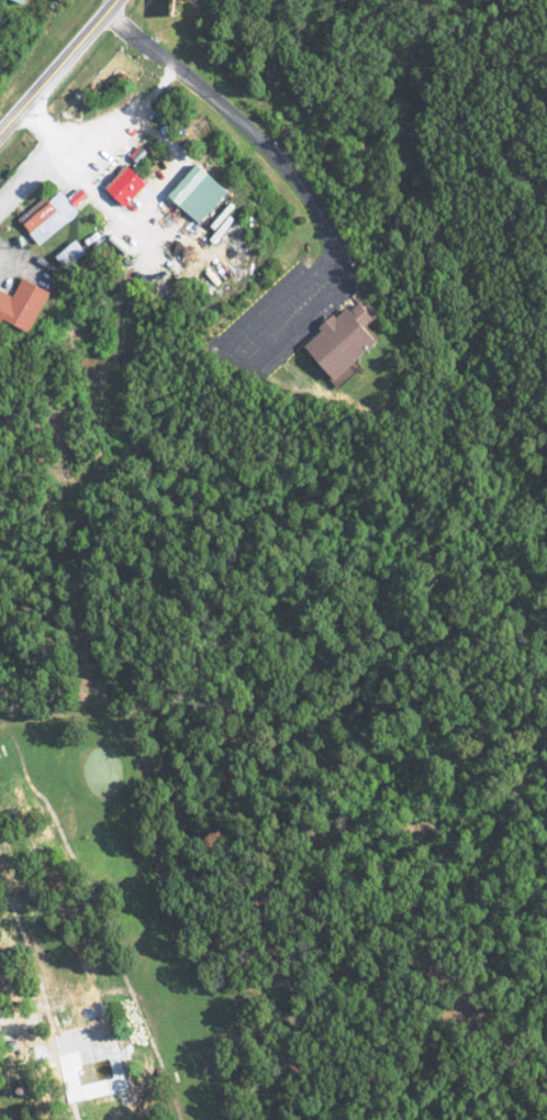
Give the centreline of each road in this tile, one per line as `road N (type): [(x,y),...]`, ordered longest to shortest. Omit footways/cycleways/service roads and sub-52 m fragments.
road 1 (secondary): [(0,132),(114,0)]

